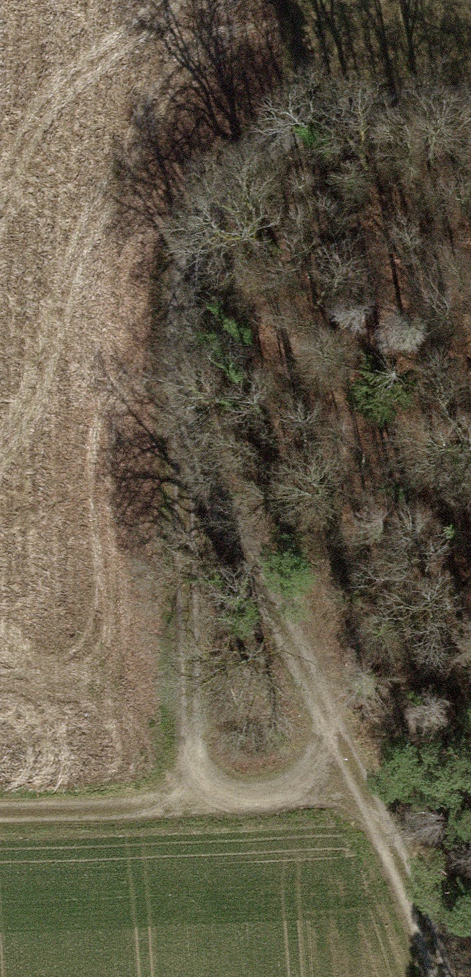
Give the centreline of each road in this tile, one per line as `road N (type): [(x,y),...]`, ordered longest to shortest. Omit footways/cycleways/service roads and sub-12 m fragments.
road 1 (track): [(0,812),(196,801),(183,388),(190,277),(228,186),(277,142),(341,111),(470,97)]
road 2 (track): [(183,388),(217,494),(354,775)]
road 3 (track): [(196,801),(279,794),(354,775),(435,976)]

